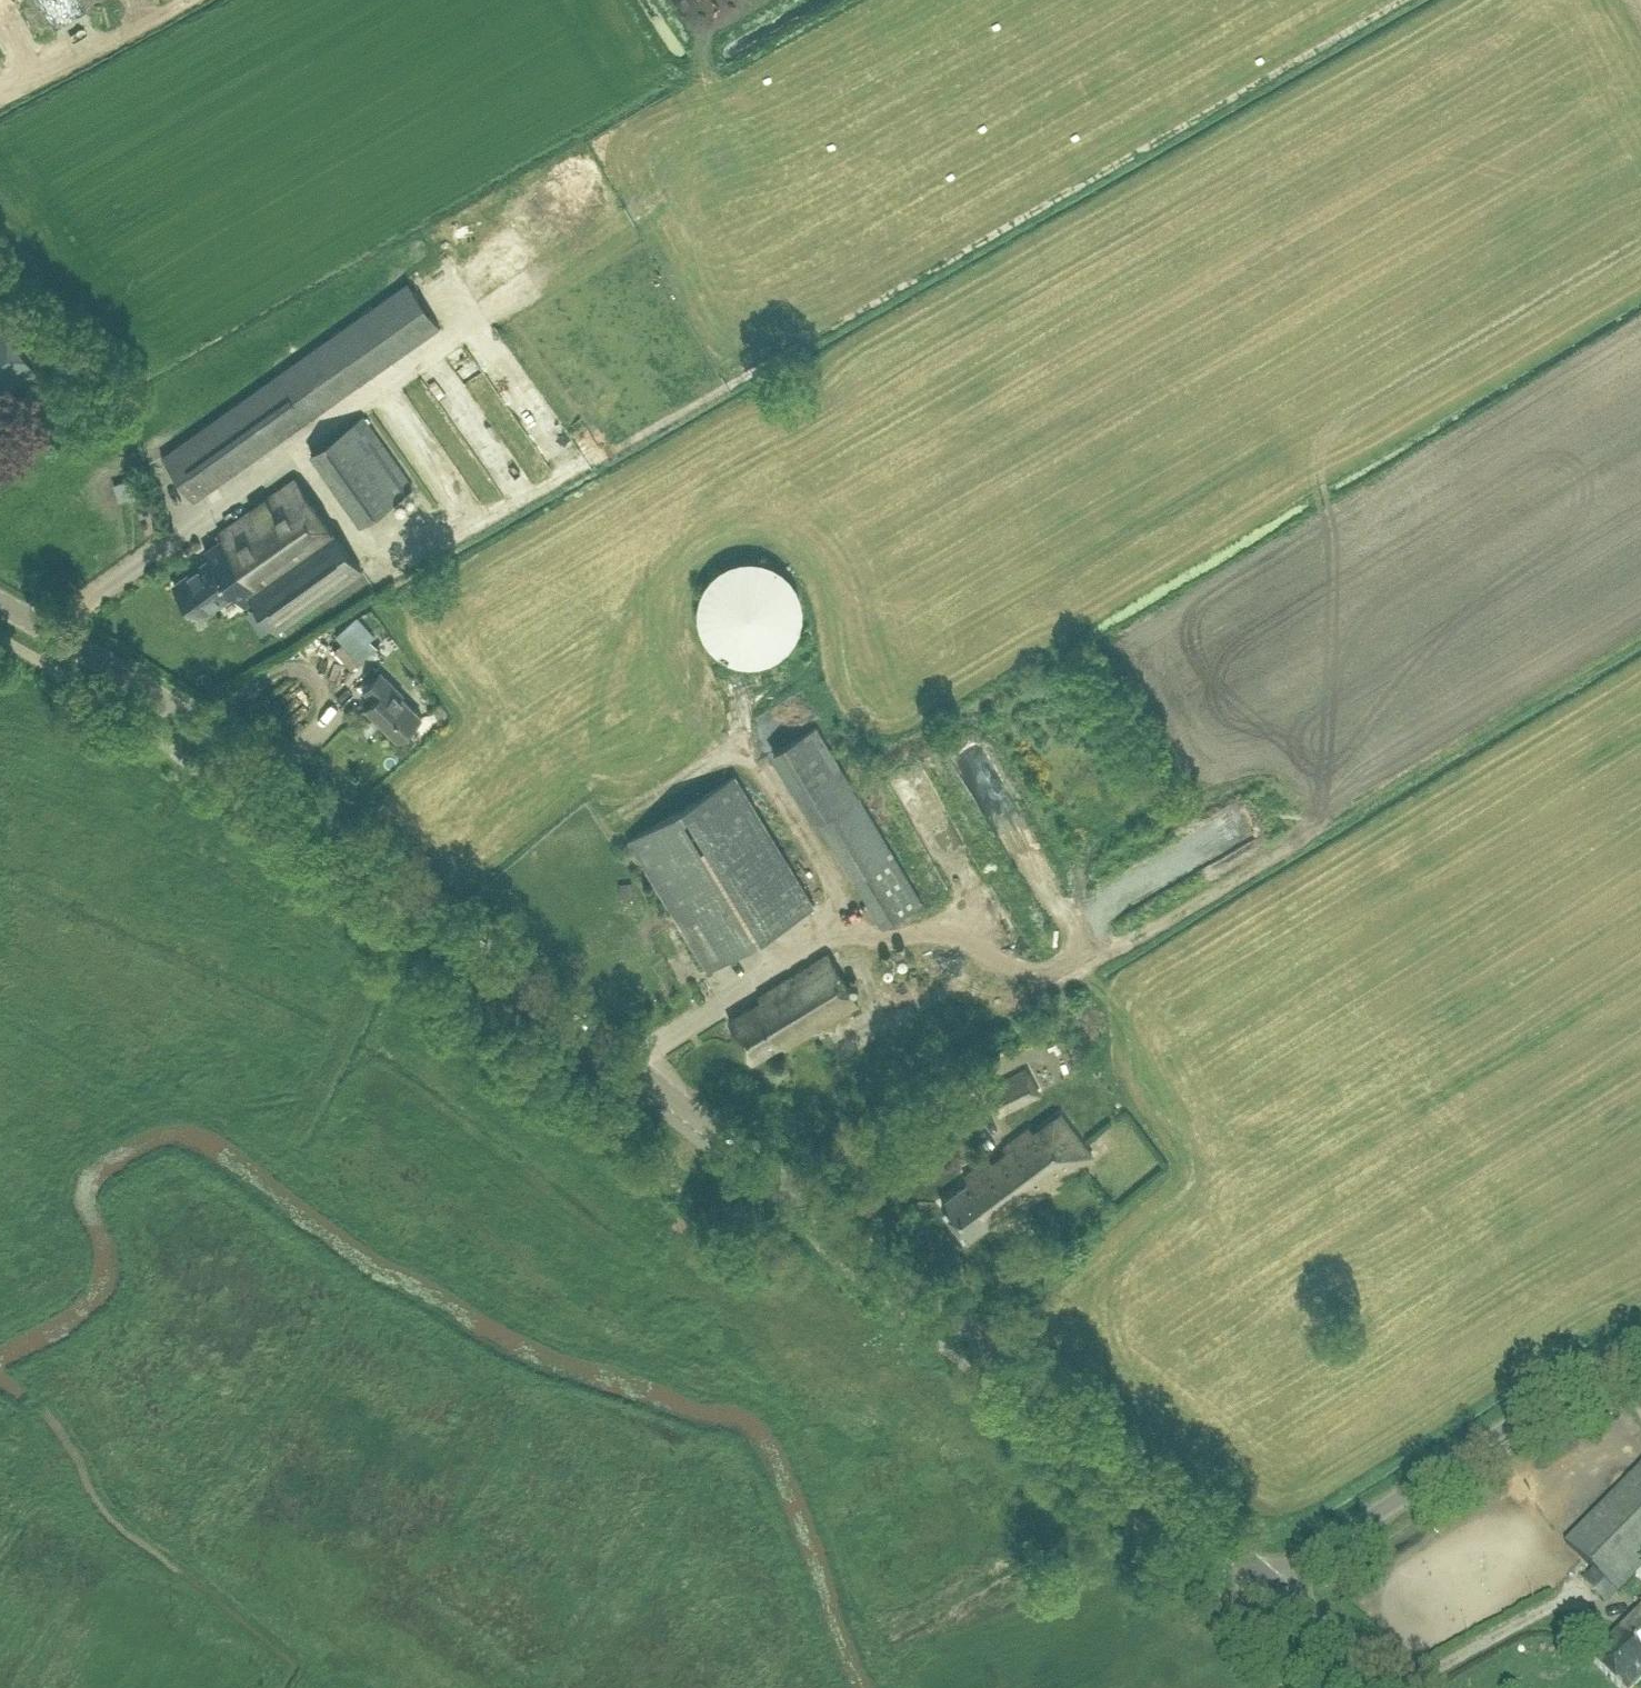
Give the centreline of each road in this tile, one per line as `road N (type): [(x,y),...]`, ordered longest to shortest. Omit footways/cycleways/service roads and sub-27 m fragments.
road 1 (secondary): [(1269,1584),(976,1333),(410,885),(127,671),(0,601)]
road 2 (unclassified): [(1269,1584),(1640,1343)]
road 3 (secondary): [(1393,1687),(1269,1584)]

